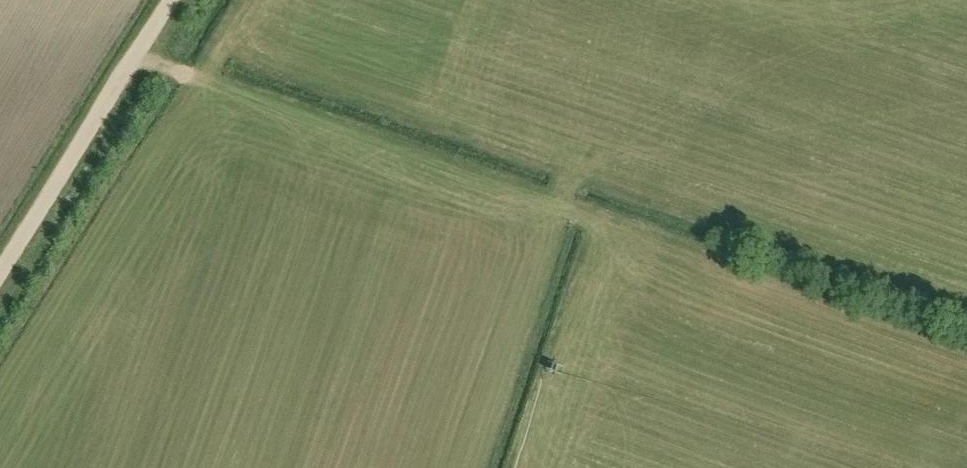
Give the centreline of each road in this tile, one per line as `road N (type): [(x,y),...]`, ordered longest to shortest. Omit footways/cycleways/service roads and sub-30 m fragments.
road 1 (track): [(168,0),(0,265)]

